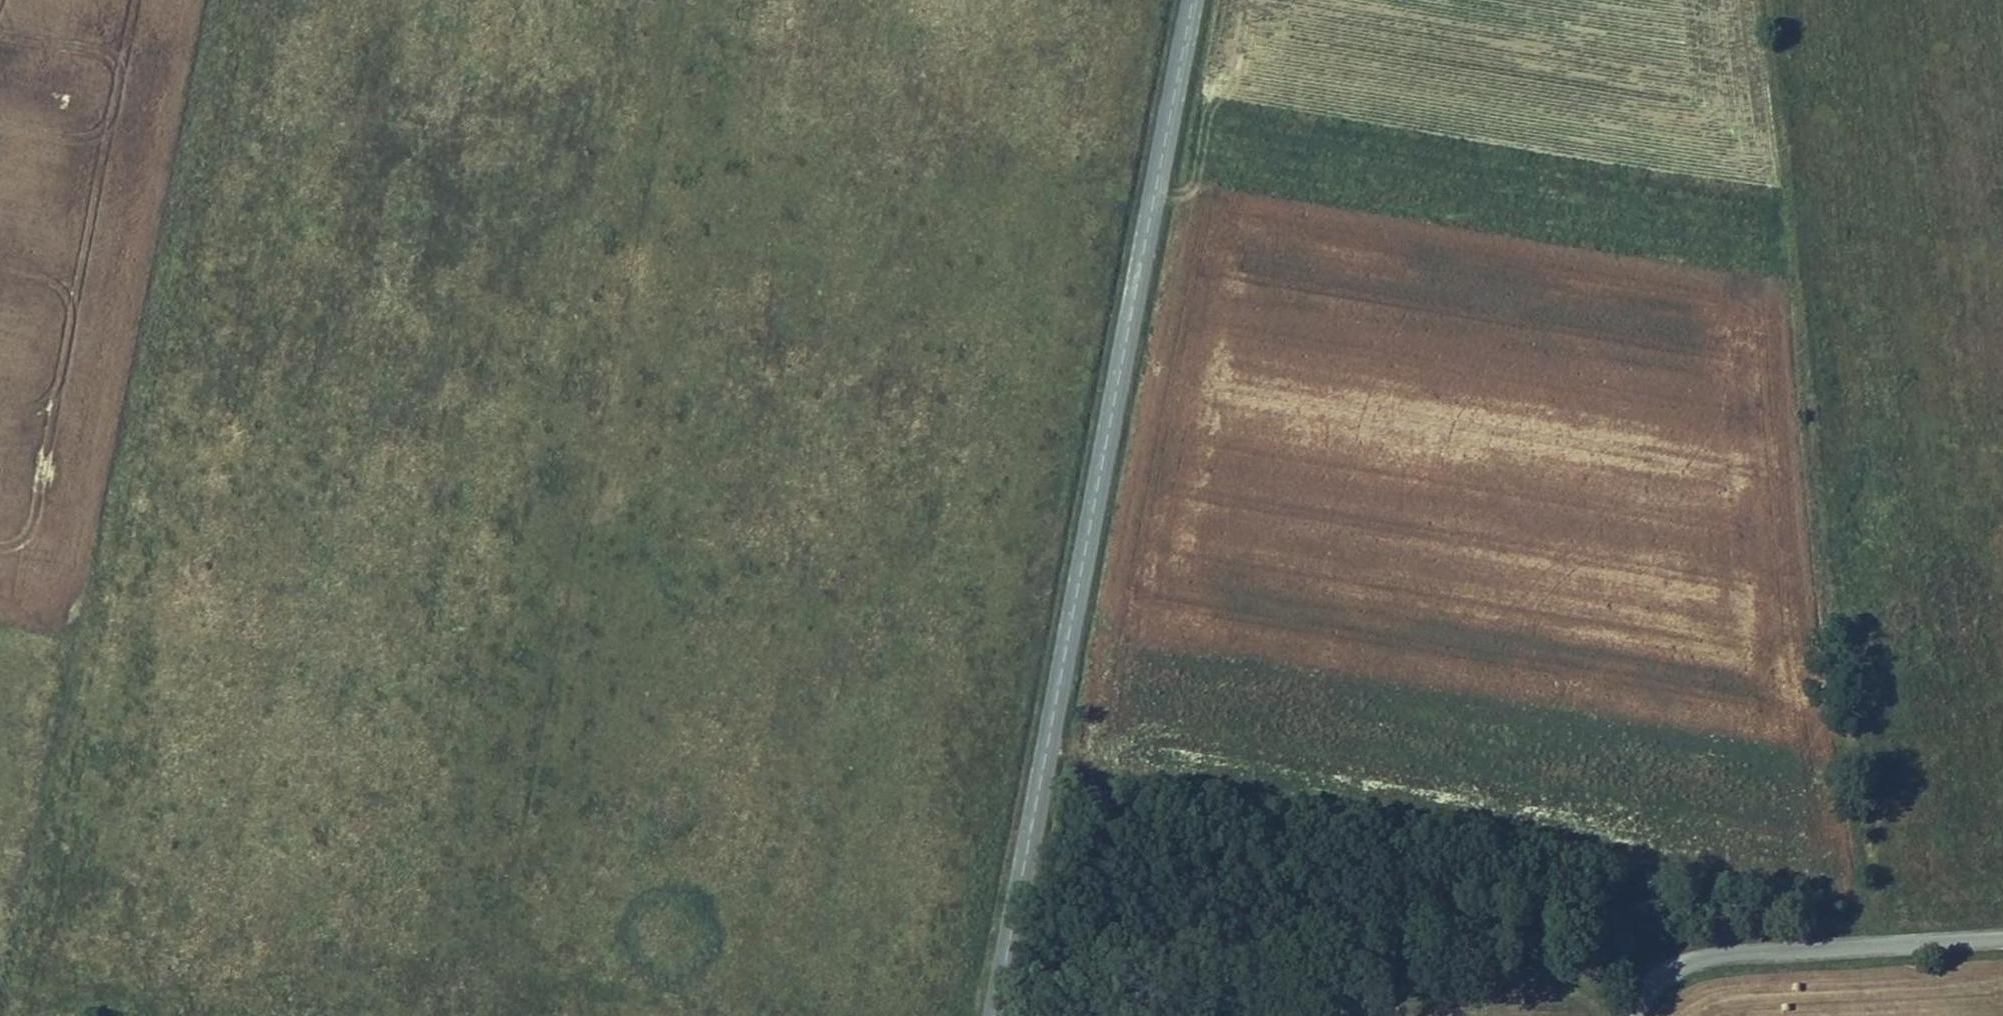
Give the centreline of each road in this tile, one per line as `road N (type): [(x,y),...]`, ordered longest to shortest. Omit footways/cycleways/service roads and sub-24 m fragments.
road 1 (tertiary): [(1190,0),(987,1015)]
road 2 (unclassified): [(1639,1015),(1655,980),(1695,959),(2002,939)]

